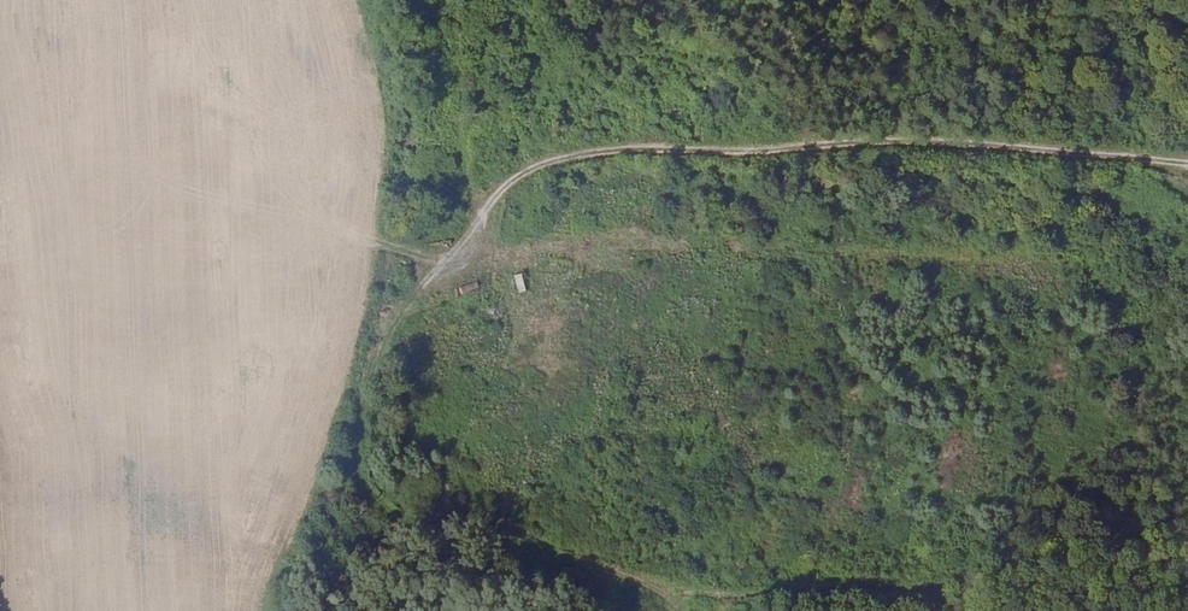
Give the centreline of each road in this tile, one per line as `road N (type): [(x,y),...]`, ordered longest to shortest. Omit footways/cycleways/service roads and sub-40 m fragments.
road 1 (track): [(724,610),(714,599),(635,571),(532,546),(519,517),(527,403),(481,226),(500,193),(533,169),(627,150),(717,153),(901,140),(1187,160)]
road 2 (track): [(454,267),(395,311),(376,352),(365,388),(361,488),(373,501),(532,546)]
road 3 (track): [(451,0),(466,65),(460,165),(481,226)]
road 4 (track): [(585,244),(454,267),(376,239)]

